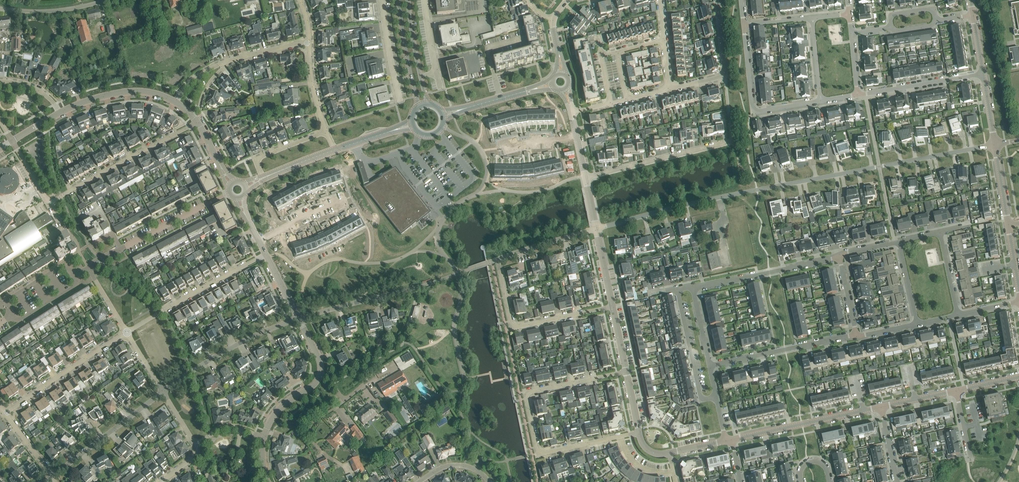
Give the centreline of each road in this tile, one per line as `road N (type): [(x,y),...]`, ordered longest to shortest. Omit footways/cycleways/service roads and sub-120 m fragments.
road 1 (residential): [(597,228),(876,167)]
road 2 (residential): [(627,372),(527,399),(538,452),(620,437)]
road 3 (residential): [(613,306),(512,328),(498,259)]
road 4 (residential): [(50,204),(198,122)]
road 5 (residential): [(89,268),(230,193)]
road 6 (residential): [(127,333),(266,256)]
road 7 (residential): [(164,392),(227,350),(299,318)]
road 8 (residential): [(821,101),(754,112),(744,26)]
road 9 (unclassified): [(881,407),(731,440)]
road 10 (residential): [(586,178),(732,141)]
road 11 (residential): [(710,366),(856,335)]
road 12 (residential): [(839,257),(694,288)]
road 13 (residential): [(6,414),(127,333)]
road 14 (residential): [(53,477),(164,392)]
road 15 (residential): [(677,290),(702,399),(716,397)]
road 16 (residential): [(983,73),(859,95)]
road 17 (residential): [(299,318),(419,287)]

